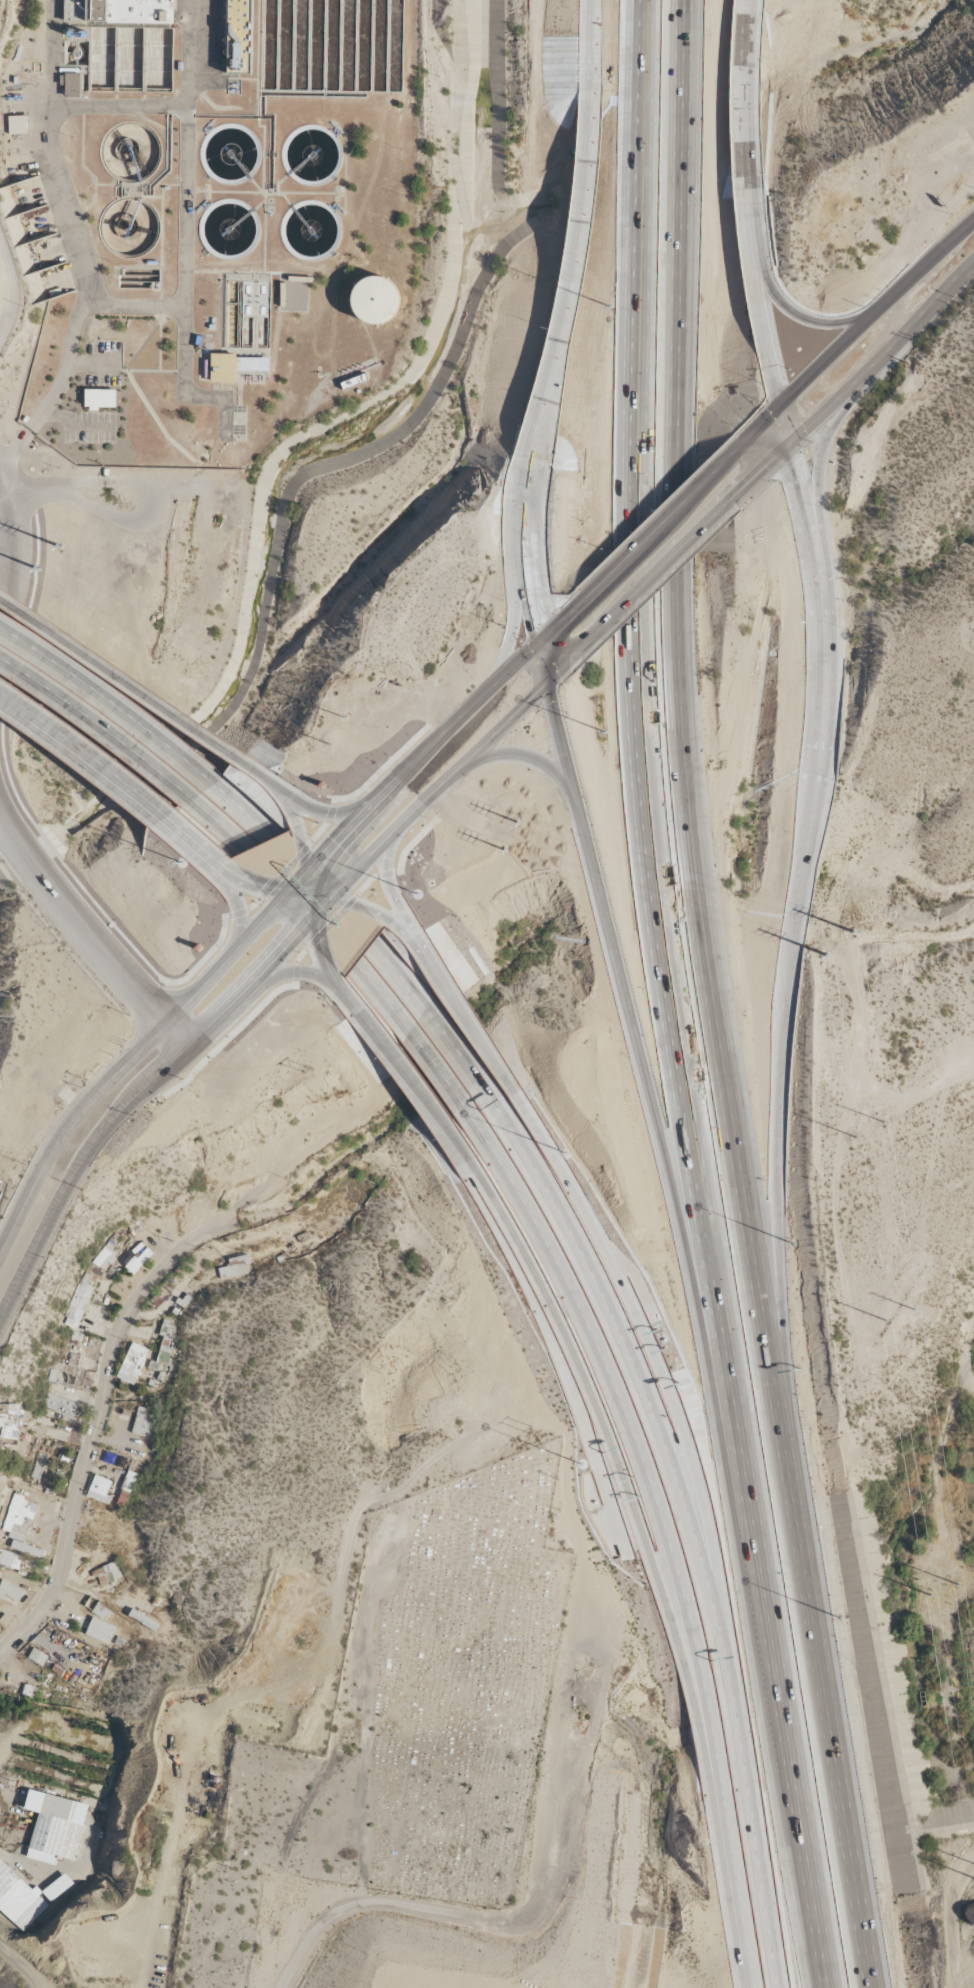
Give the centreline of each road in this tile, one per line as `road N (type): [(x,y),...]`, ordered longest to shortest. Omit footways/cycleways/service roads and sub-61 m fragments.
road 1 (motorway): [(788,1463),(695,939),(676,756),(668,589),(691,0)]
road 2 (motorway): [(650,0),(639,476),(645,763),(744,1447)]
road 3 (motorway): [(788,1463),(788,1037),(825,676),(819,561),(785,405)]
road 4 (motorway): [(783,1987),(710,1533),(661,1408),(477,1079)]
road 5 (motorway): [(461,1103),(556,1263),(645,1465),(685,1603),(756,1987)]
road 6 (secondary): [(0,1325),(74,1177),(112,1123),(583,642)]
road 7 (motorway): [(534,649),(744,1447)]
road 8 (secondary): [(534,649),(355,816),(202,989),(94,1094),(48,1155),(0,1254)]
road 9 (motorway): [(468,1163),(600,1418),(713,1744)]
road 10 (motorway): [(744,1447),(830,1987)]
road 11 (motorway): [(872,1987),(788,1463)]
road 12 (residential): [(0,1657),(37,1620),(58,1582),(128,1314),(194,1242),(240,1220)]
road 13 (motorway): [(698,1498),(686,1418),(620,1268),(516,1094)]
road 14 (motorway): [(589,102),(575,250),(531,462)]
road 15 (secondary): [(973,221),(727,463)]
road 16 (secondary): [(726,502),(973,266)]
road 17 (residential): [(0,816),(77,924),(193,1046)]
road 18 (motorway): [(240,761),(0,600)]
road 19 (motorway): [(212,785),(109,700),(0,628)]
road 20 (motorway): [(0,659),(190,801)]
road 21 (motorway): [(785,405),(747,177)]
road 22 (motorway): [(0,694),(167,816)]
road 23 (secondary): [(727,463),(580,605)]
road 24 (secondary): [(583,642),(726,502)]
road 25 (residential): [(0,477),(19,519),(25,561),(0,658)]
road 26 (motorway): [(531,462),(522,585),(534,649)]
road 27 (motorway): [(815,544),(823,448),(863,376)]
road 28 (motorway): [(747,177),(746,0)]
road 29 (motorway): [(516,1094),(422,947)]
road 30 (motorway): [(366,1023),(468,1163)]
road 31 (motorway): [(334,840),(318,929),(336,987)]
road 32 (motorway): [(414,933),(333,899),(272,907)]
road 33 (motorway): [(298,937),(313,877),(287,796)]
road 34 (motorway): [(226,872),(289,890),(356,875)]
road 35 (motorway): [(875,310),(815,316),(782,297),(761,269)]
road 36 (motorway): [(355,816),(312,810),(240,761)]
road 37 (motorway): [(259,977),(319,976),(366,1023)]
road 38 (motorway): [(522,585),(506,653),(479,698)]
road 39 (motorway): [(468,759),(523,756),(576,791)]

